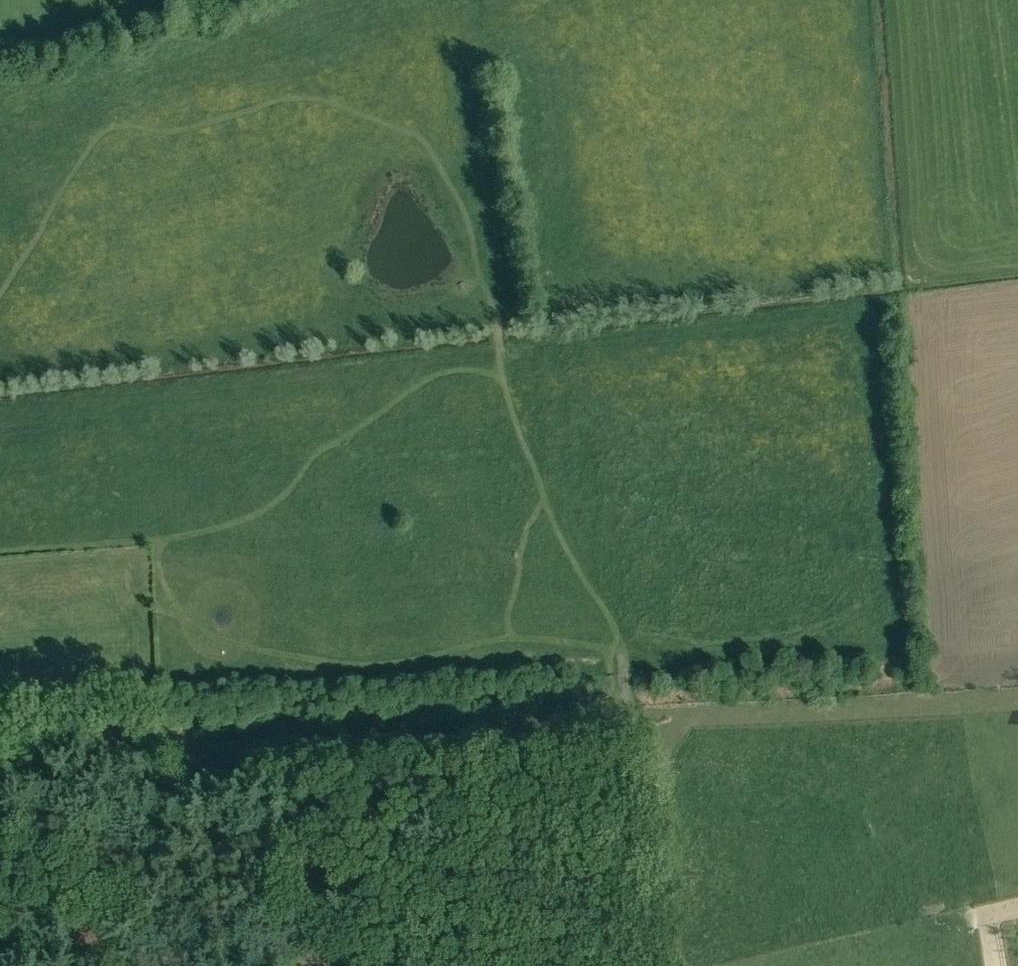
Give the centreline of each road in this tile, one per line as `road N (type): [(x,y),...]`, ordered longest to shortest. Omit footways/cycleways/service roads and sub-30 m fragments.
road 1 (track): [(313,965),(295,748),(637,731)]

